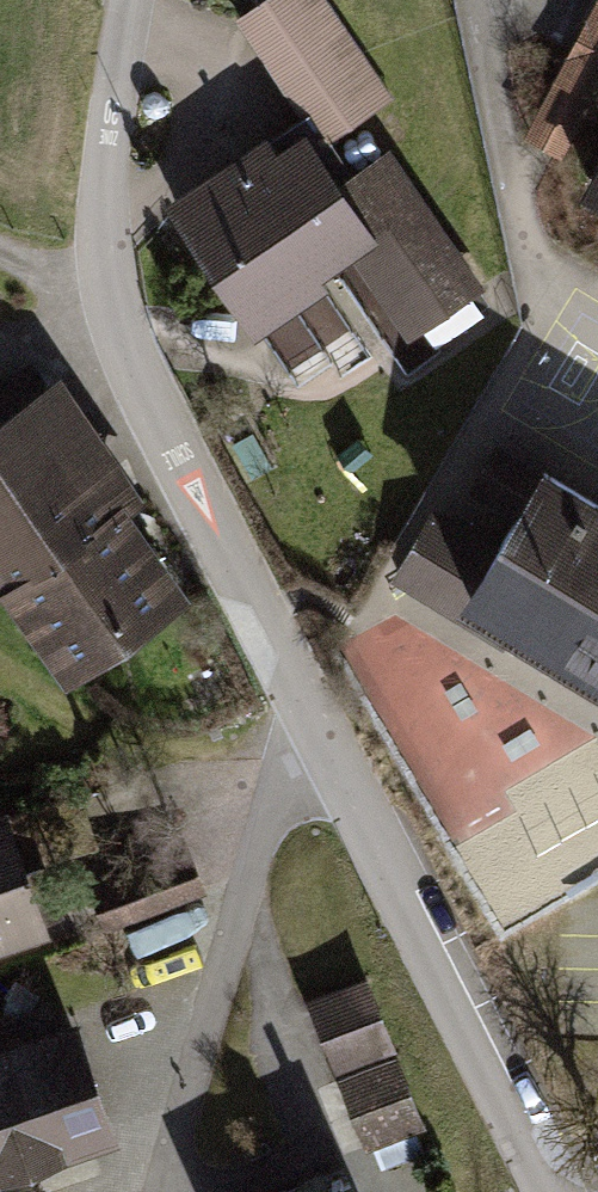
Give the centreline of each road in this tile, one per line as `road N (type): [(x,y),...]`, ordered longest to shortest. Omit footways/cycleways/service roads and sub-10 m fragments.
road 1 (residential): [(130,0),(101,216),(108,292),(133,366),(551,1191)]

